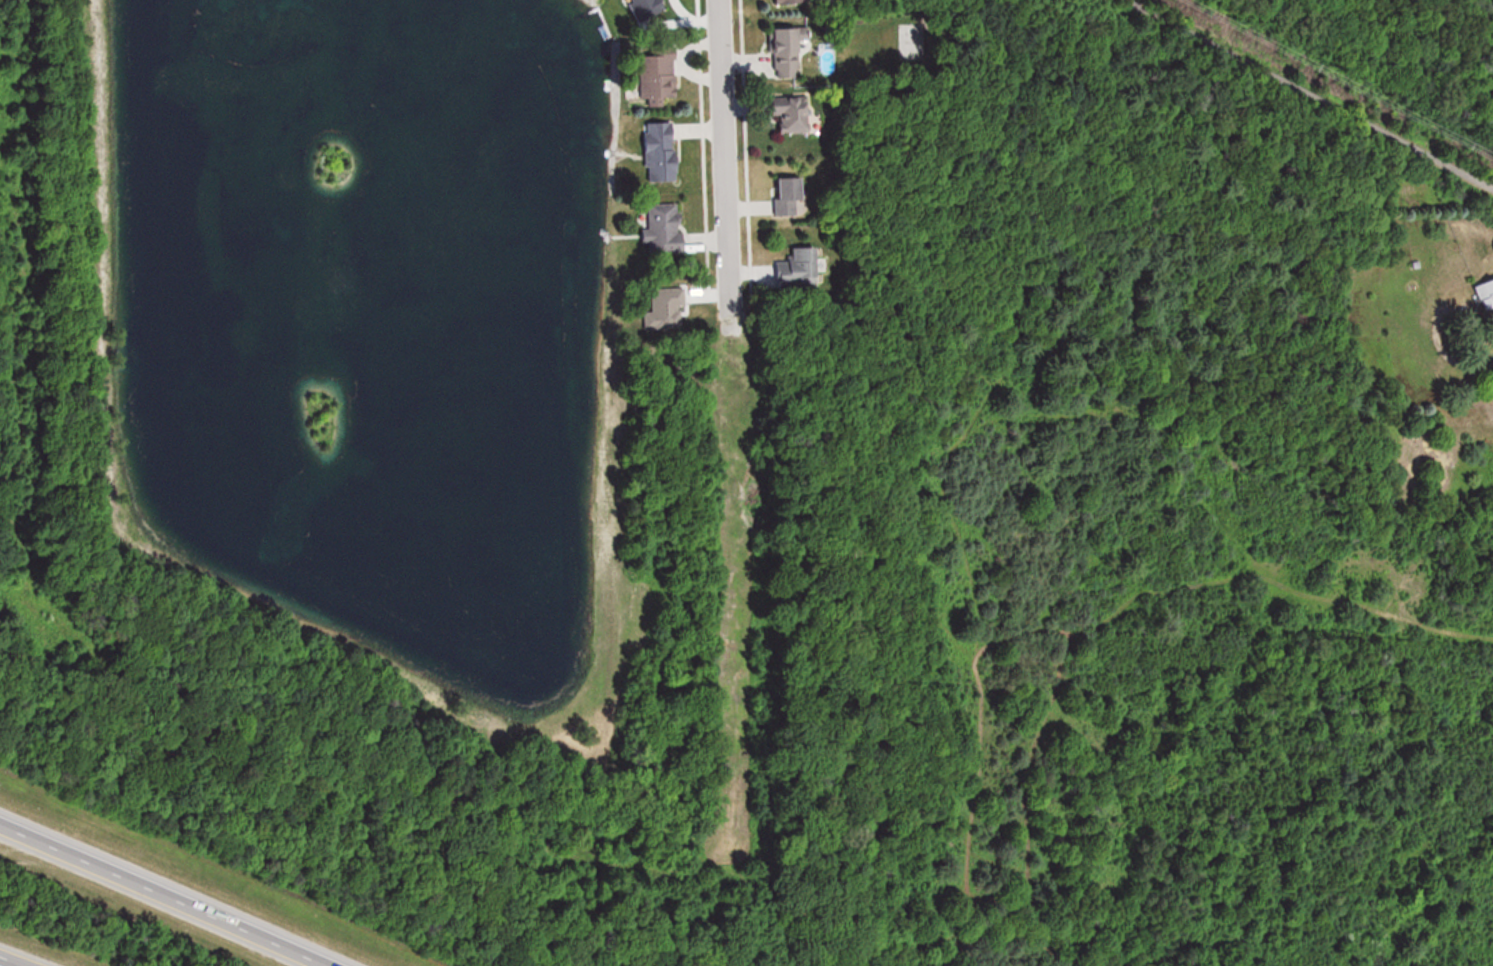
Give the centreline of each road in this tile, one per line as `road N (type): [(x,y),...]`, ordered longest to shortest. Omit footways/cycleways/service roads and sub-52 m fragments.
road 1 (motorway): [(317,965),(0,836)]
road 2 (residential): [(725,330),(720,0)]

